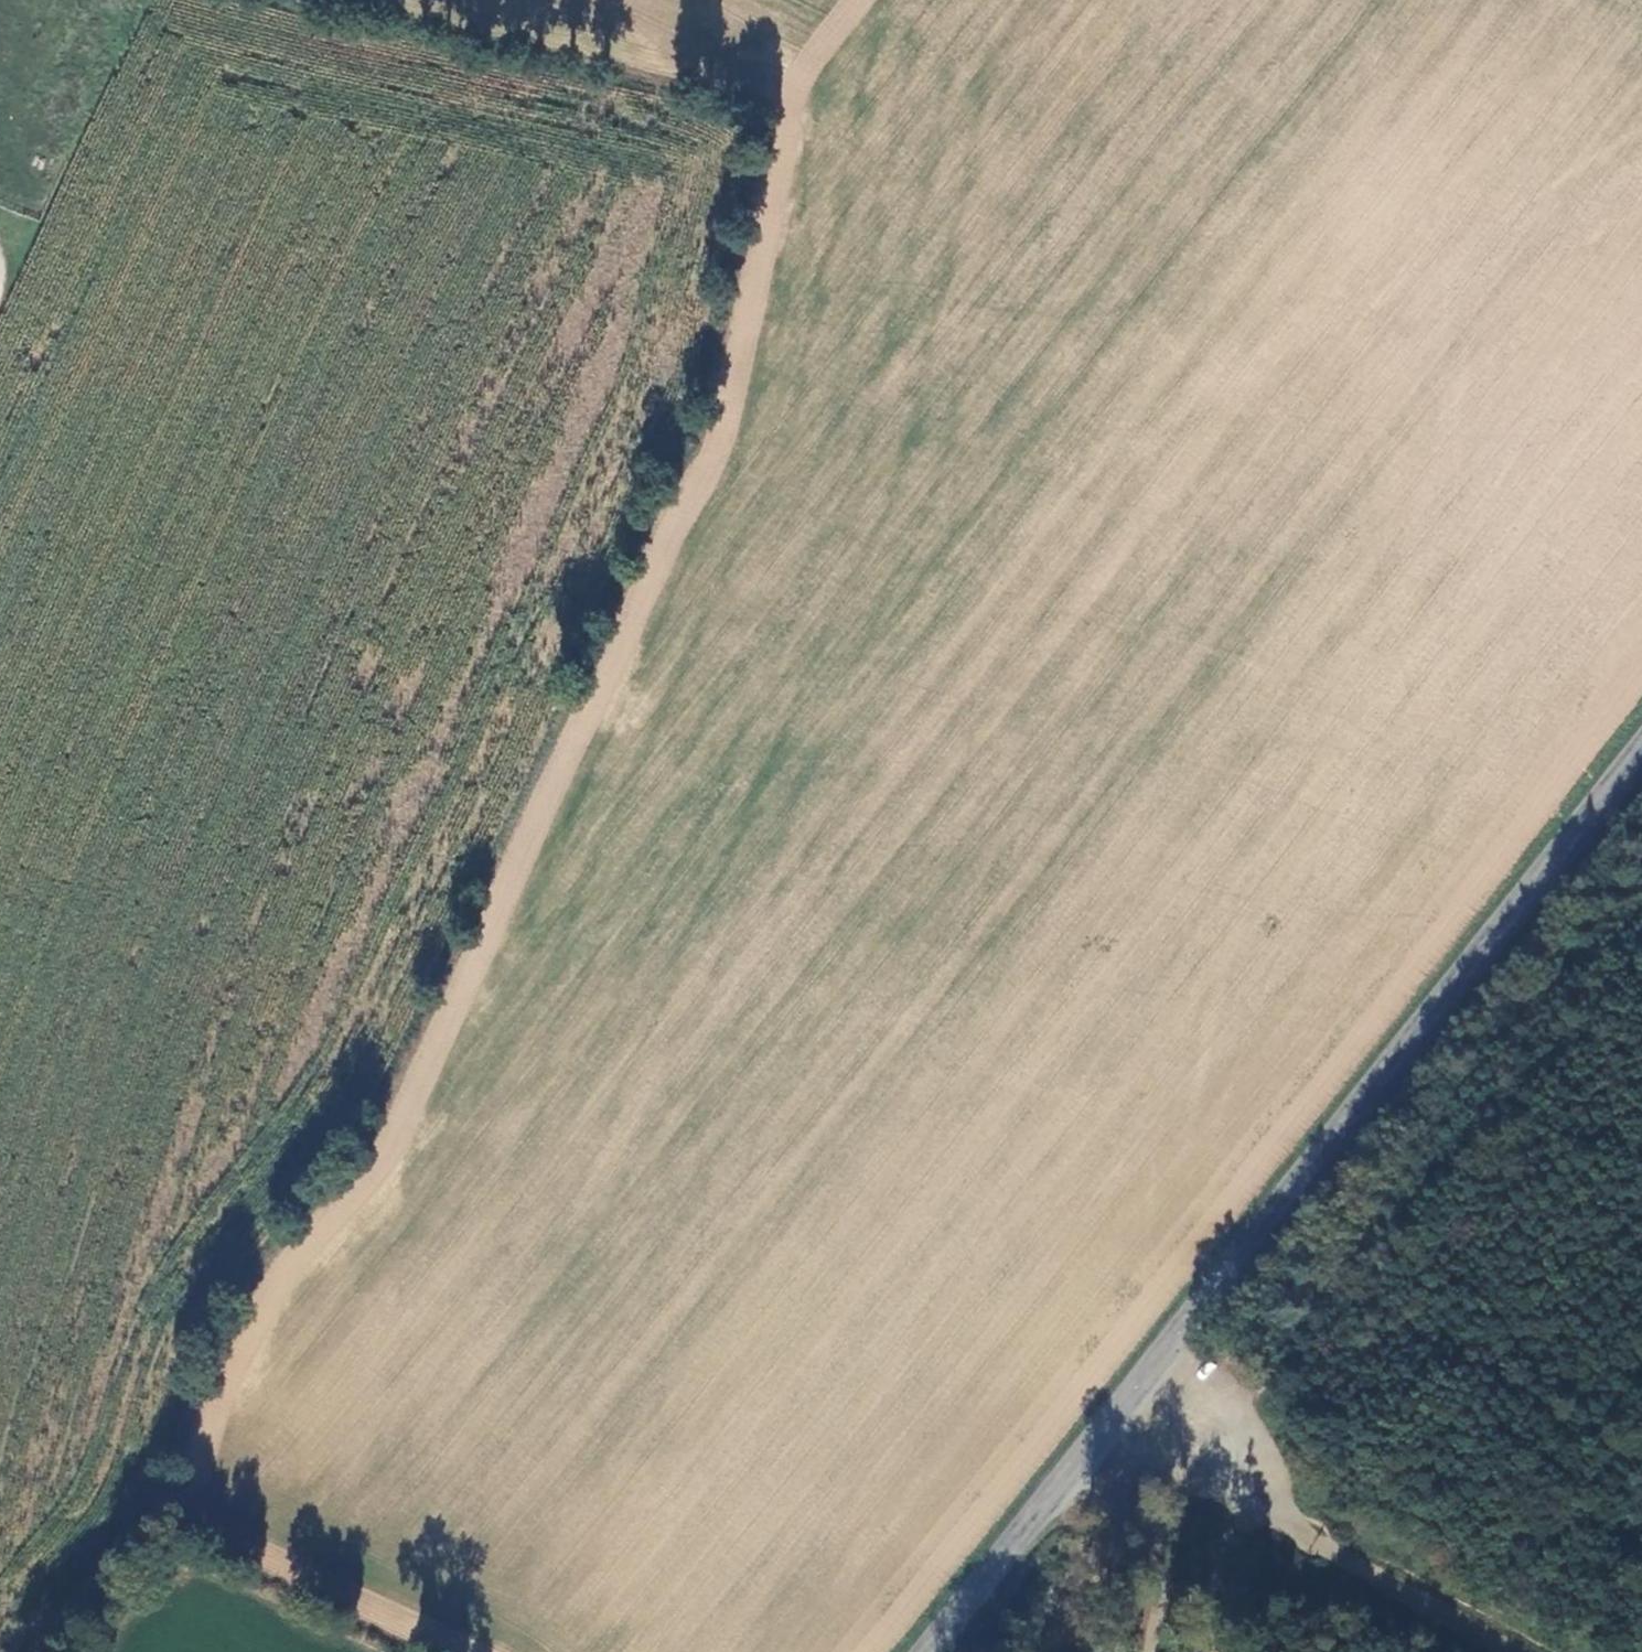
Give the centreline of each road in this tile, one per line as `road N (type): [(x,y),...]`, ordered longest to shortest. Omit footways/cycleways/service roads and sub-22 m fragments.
road 1 (secondary): [(926,1651),(1641,751)]
road 2 (track): [(1291,1527),(1513,1651)]

